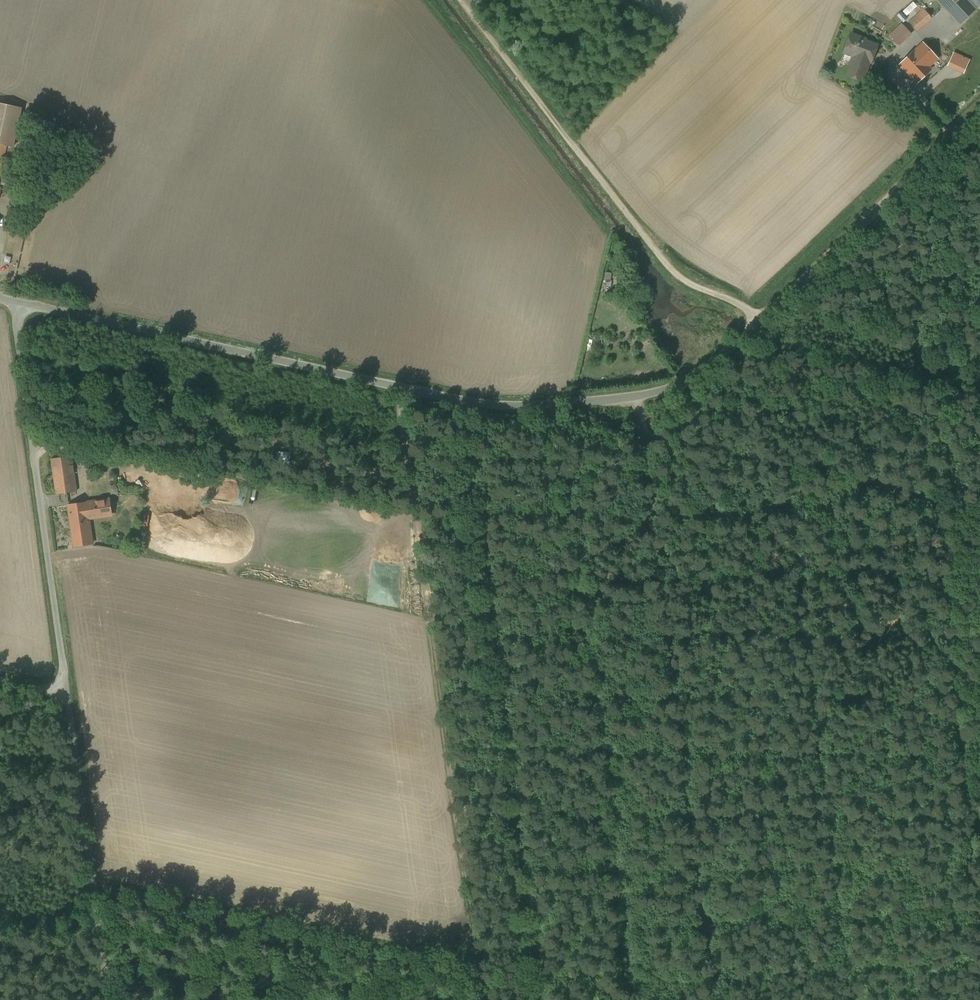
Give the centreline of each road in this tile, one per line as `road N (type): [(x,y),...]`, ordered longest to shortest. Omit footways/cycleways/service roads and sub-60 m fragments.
road 1 (unclassified): [(10,297),(473,400),(635,397),(700,372),(979,114)]
road 2 (track): [(907,181),(979,940)]
road 3 (track): [(756,319),(668,268),(458,0)]
road 4 (track): [(635,397),(691,816)]
road 5 (unclassified): [(10,297),(68,691)]
road 6 (unclassified): [(68,691),(112,999)]

